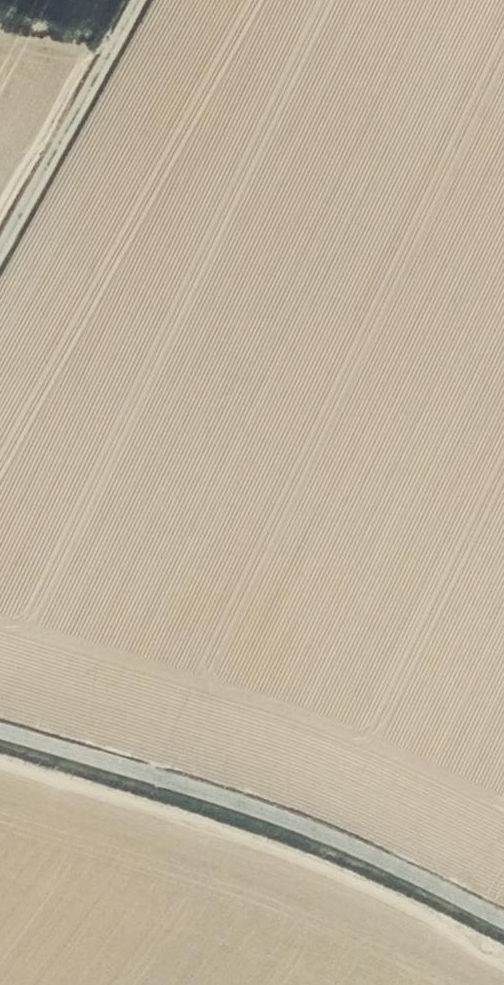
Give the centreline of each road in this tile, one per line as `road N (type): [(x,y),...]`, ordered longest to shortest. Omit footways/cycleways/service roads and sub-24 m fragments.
road 1 (unclassified): [(503,921),(273,816),(0,731)]
road 2 (track): [(139,0),(0,251)]

